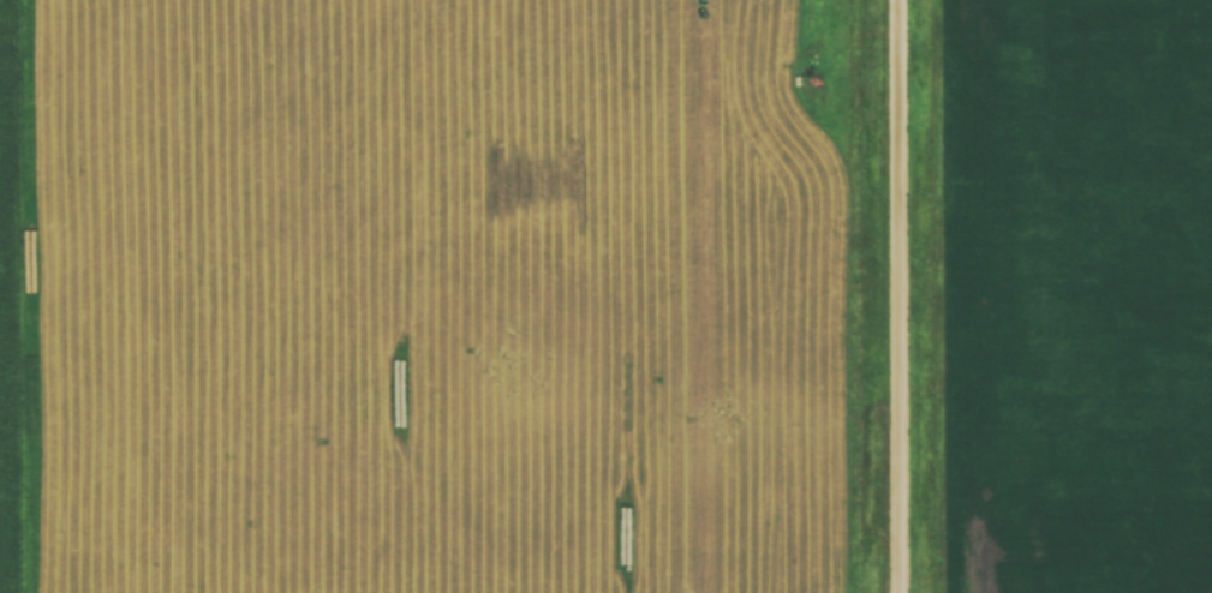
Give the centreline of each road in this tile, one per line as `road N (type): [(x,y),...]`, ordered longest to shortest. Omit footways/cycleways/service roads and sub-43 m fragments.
road 1 (residential): [(899,592),(900,0)]

